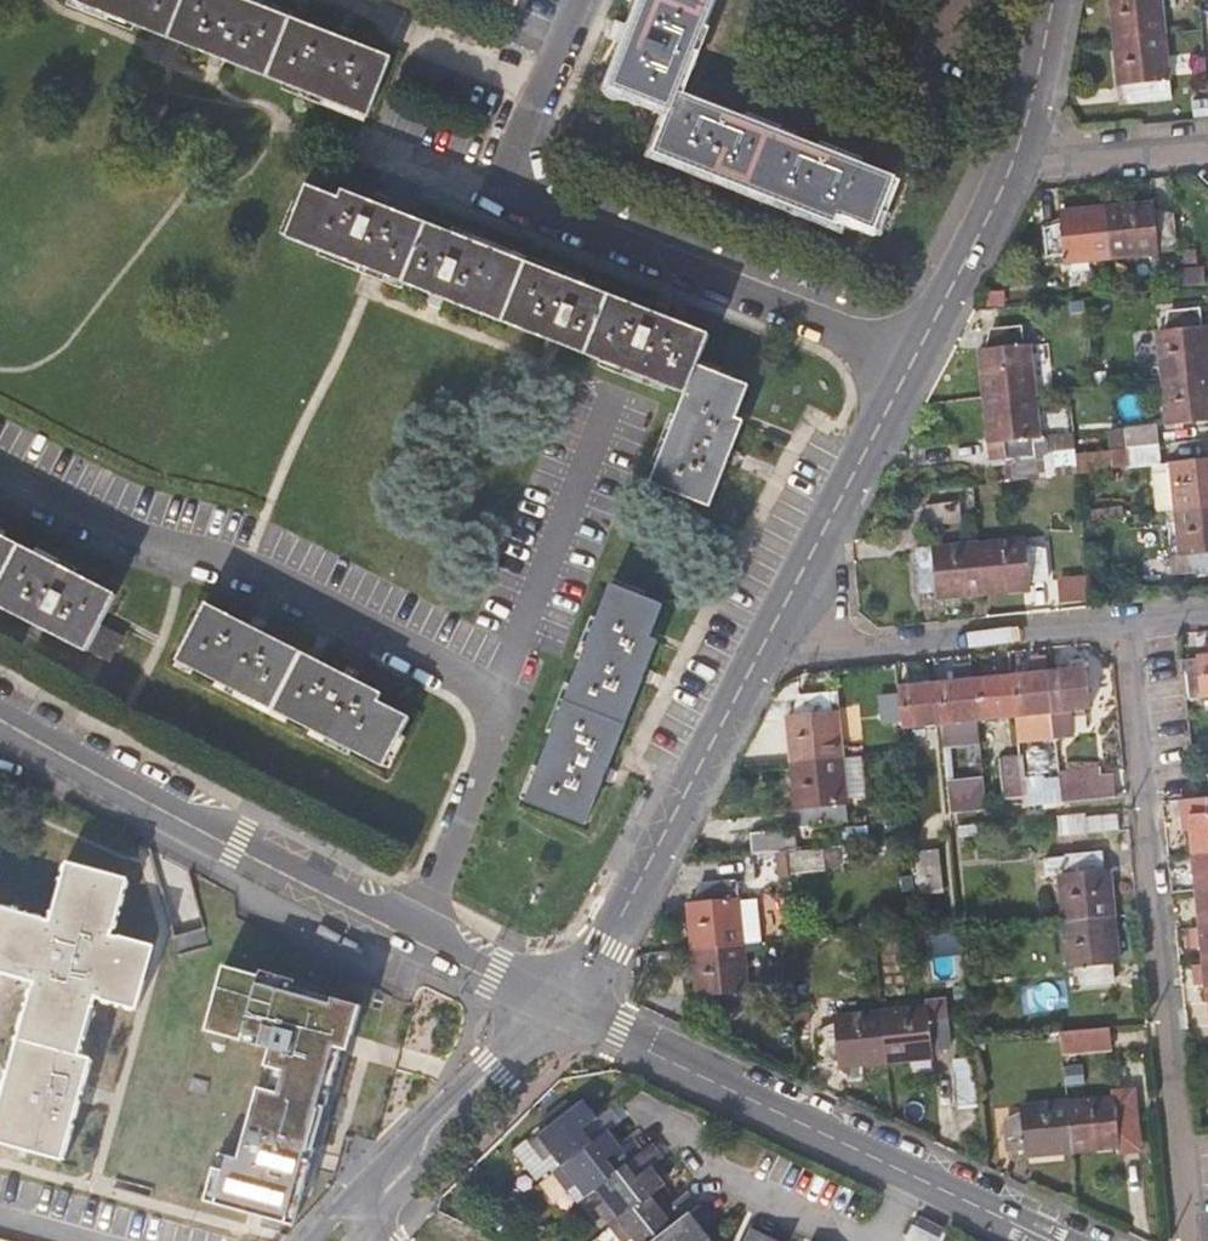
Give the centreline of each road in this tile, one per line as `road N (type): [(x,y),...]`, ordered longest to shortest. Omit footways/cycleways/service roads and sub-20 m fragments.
road 1 (tertiary): [(0,717),(411,938),(569,1003)]
road 2 (residential): [(914,357),(878,350),(532,205),(524,175),(528,145),(583,0)]
road 3 (residential): [(1128,622),(1188,1240)]
road 4 (tertiary): [(569,1003),(616,1033),(1061,1240)]
road 5 (residential): [(756,657),(569,1003)]
road 6 (residential): [(1128,622),(756,657)]
road 7 (residential): [(914,357),(756,657)]
road 8 (unclassified): [(569,1003),(332,1240)]
road 9 (residential): [(1014,162),(914,357)]
road 10 (residential): [(1014,162),(1207,147)]
road 11 (residential): [(1054,0),(1031,117),(1014,162)]

